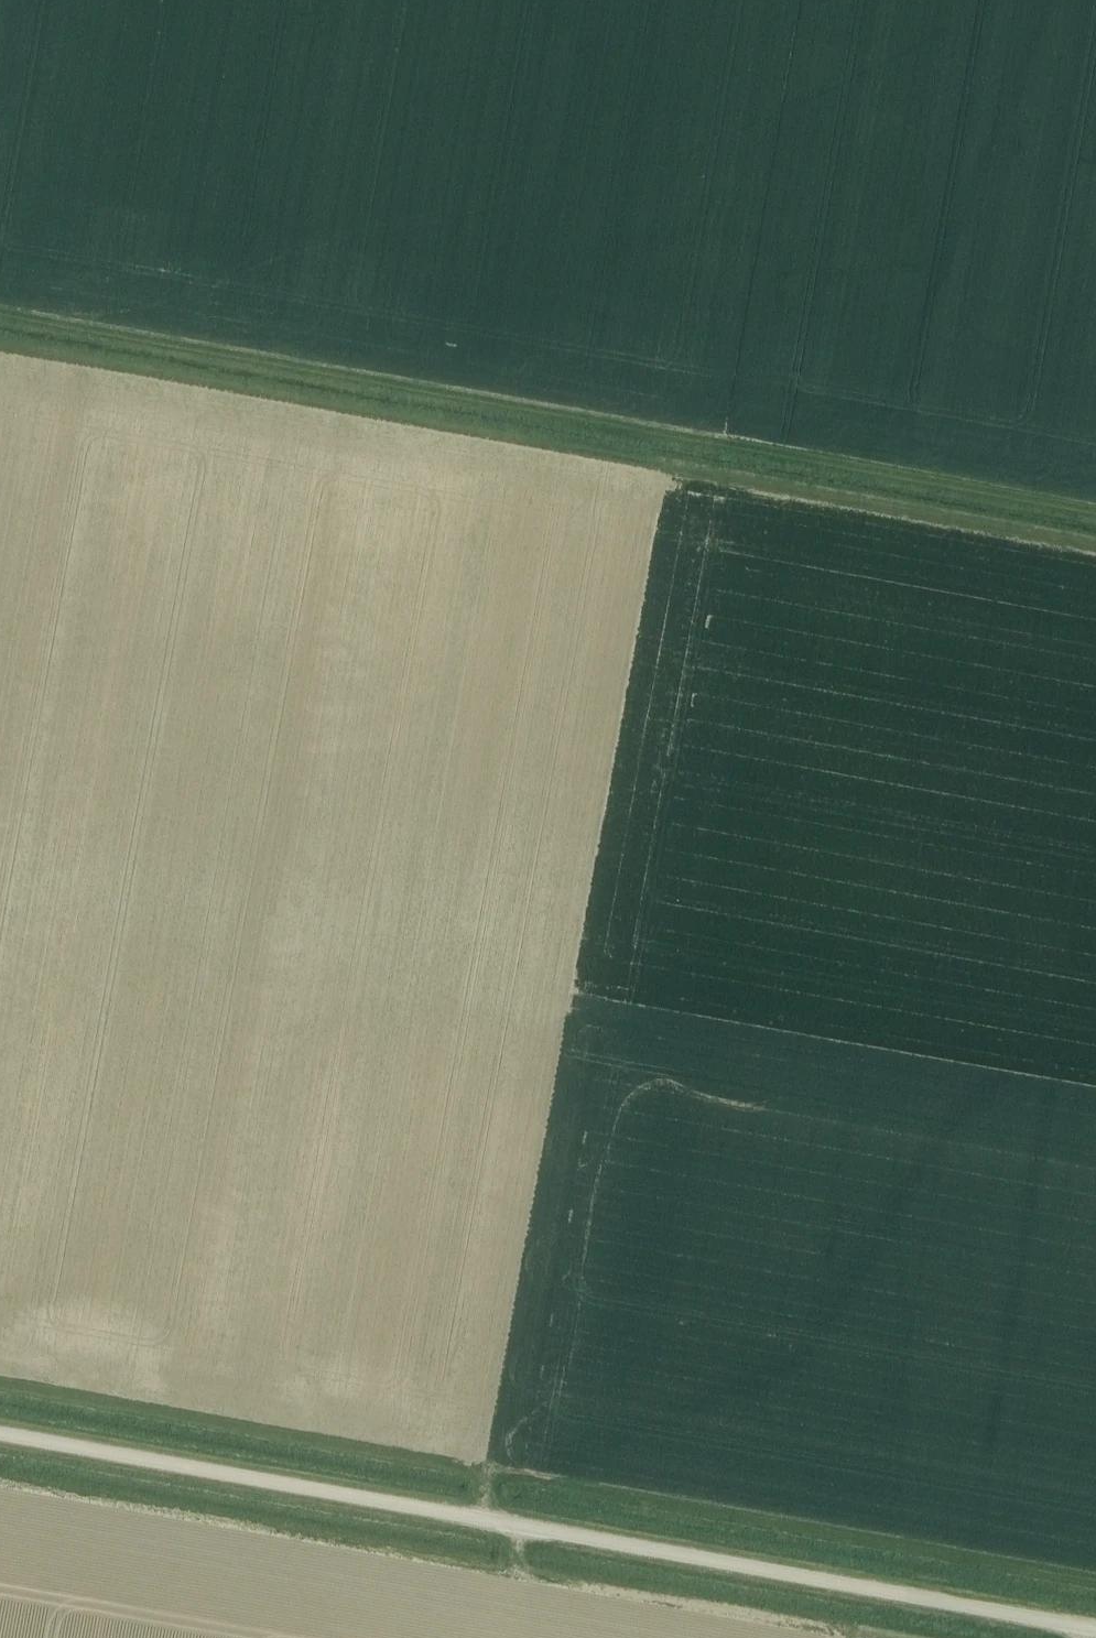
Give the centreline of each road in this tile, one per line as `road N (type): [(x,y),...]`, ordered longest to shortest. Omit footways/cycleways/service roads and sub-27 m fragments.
road 1 (unclassified): [(1095,1616),(0,1408)]

